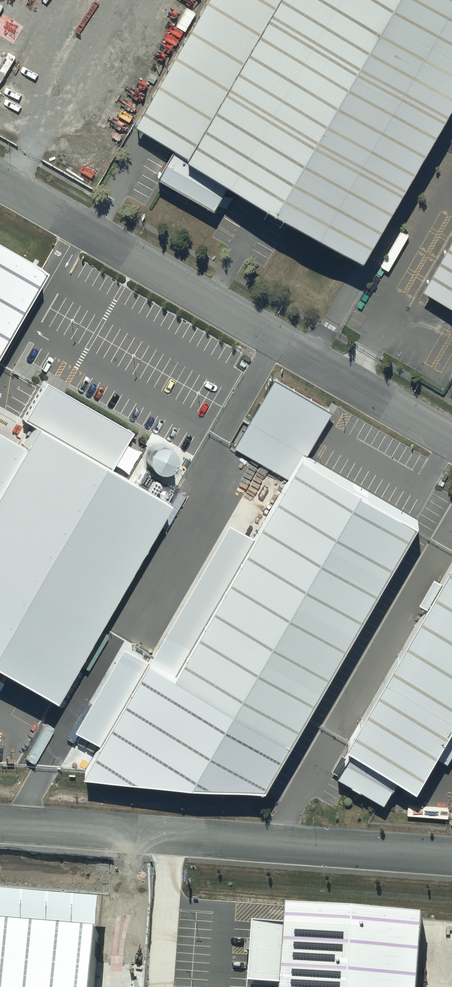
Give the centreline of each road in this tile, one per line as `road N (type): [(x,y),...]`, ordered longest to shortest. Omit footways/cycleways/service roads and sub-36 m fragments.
road 1 (unclassified): [(0,179),(451,439)]
road 2 (unclassified): [(451,853),(0,822)]

